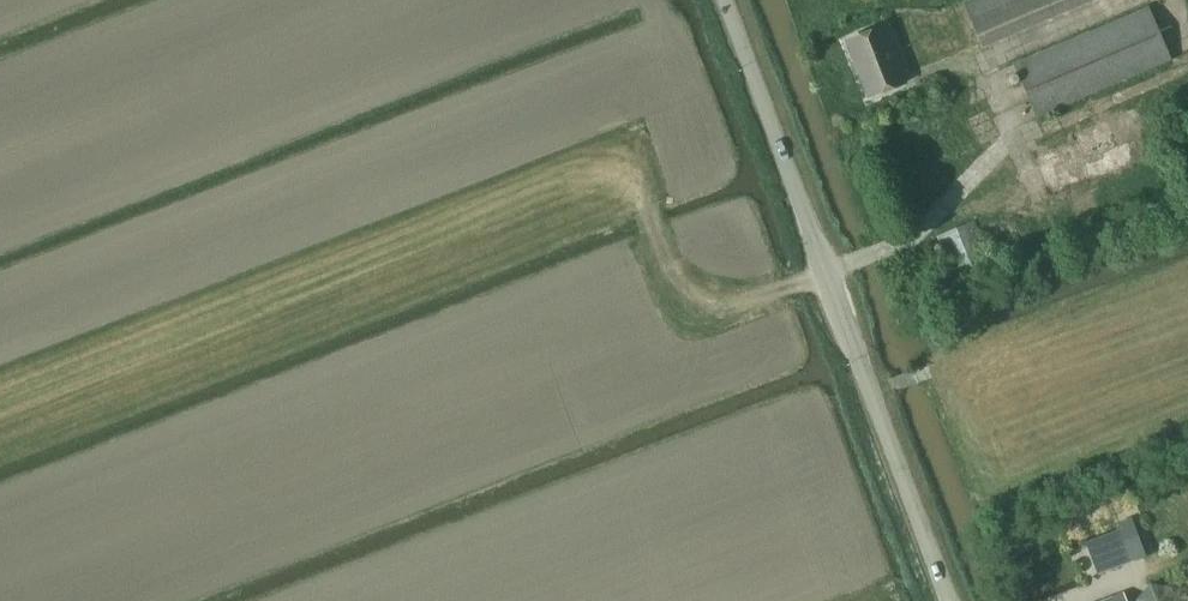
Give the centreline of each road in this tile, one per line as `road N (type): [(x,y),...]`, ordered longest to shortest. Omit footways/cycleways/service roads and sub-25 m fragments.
road 1 (unclassified): [(951,600),(726,0)]

